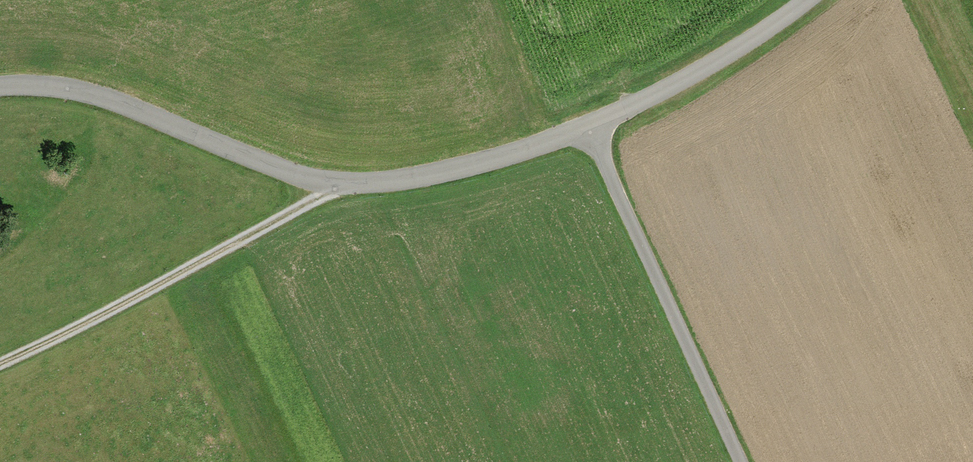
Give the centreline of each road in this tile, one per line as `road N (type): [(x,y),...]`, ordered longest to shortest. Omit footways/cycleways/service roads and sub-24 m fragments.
road 1 (unclassified): [(0,87),(50,87),(116,102),(340,186),(398,181),(589,126),(807,0)]
road 2 (track): [(340,186),(0,364)]
road 3 (track): [(737,461),(589,126)]

